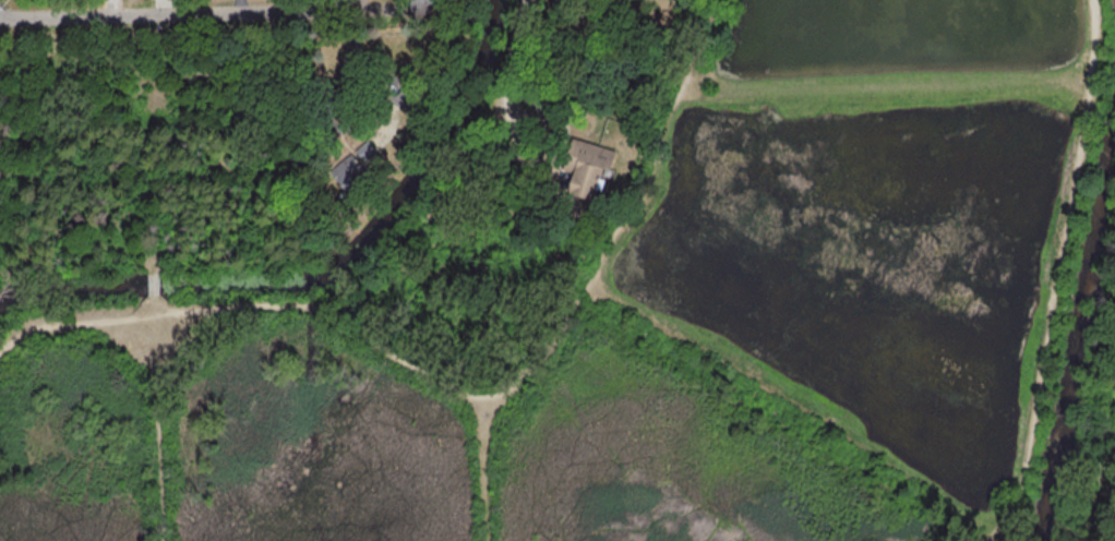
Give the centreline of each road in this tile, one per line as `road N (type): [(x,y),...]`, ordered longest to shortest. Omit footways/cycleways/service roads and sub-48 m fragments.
road 1 (residential): [(352,0),(300,14),(0,21)]

